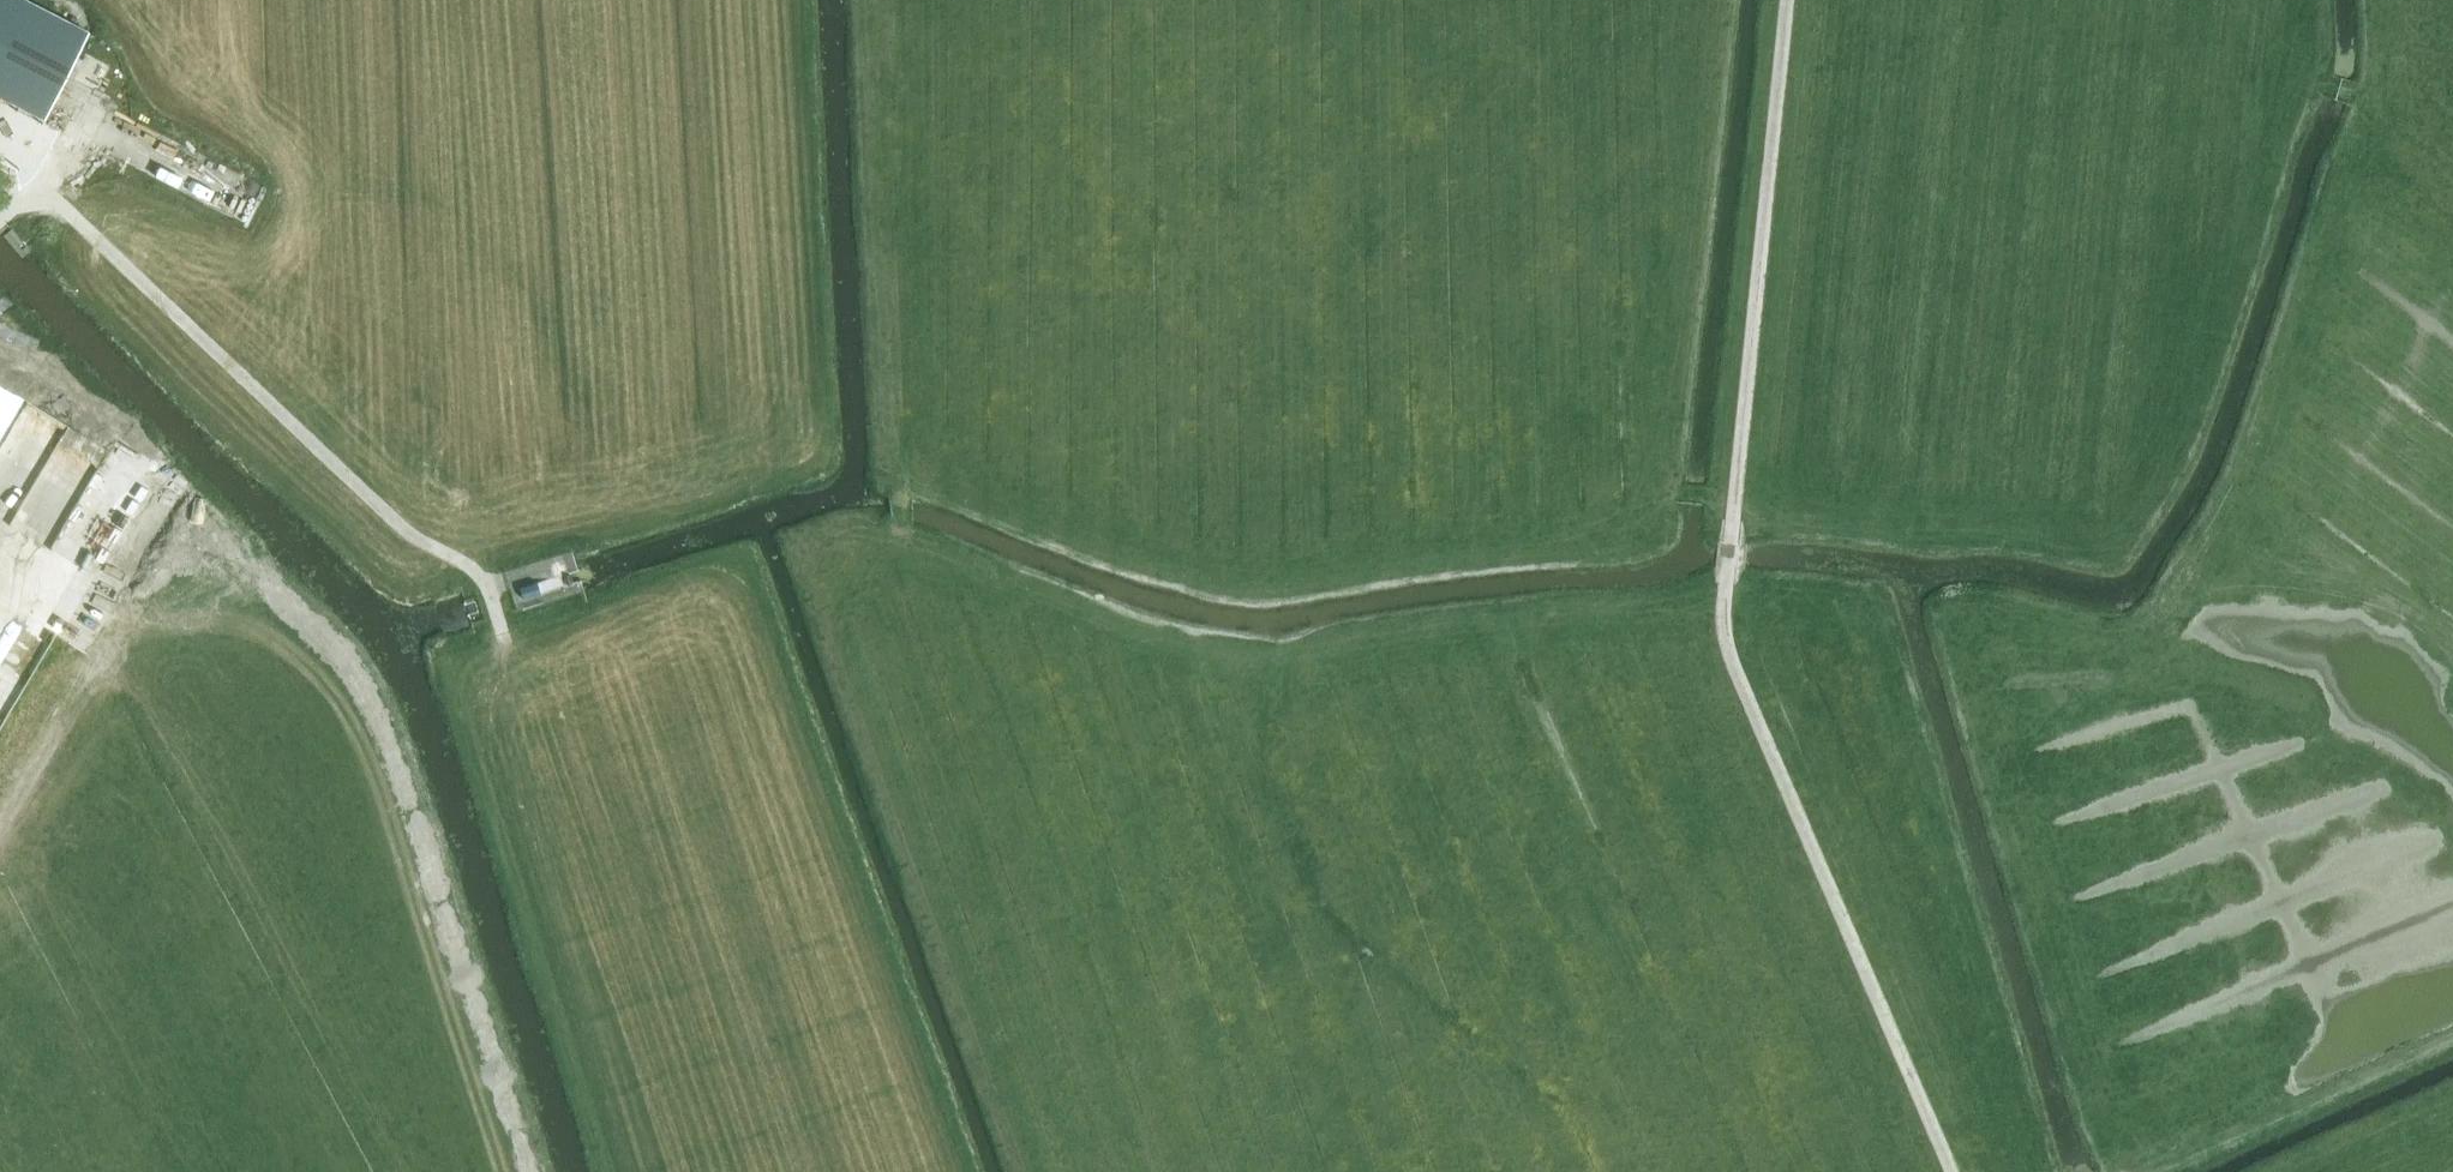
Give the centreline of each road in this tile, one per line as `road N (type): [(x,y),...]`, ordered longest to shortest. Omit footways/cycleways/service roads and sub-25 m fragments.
road 1 (track): [(1953,1171),(1724,633),(1786,0)]
road 2 (track): [(3,215),(26,201),(64,207),(398,524),(486,581),(507,642)]

